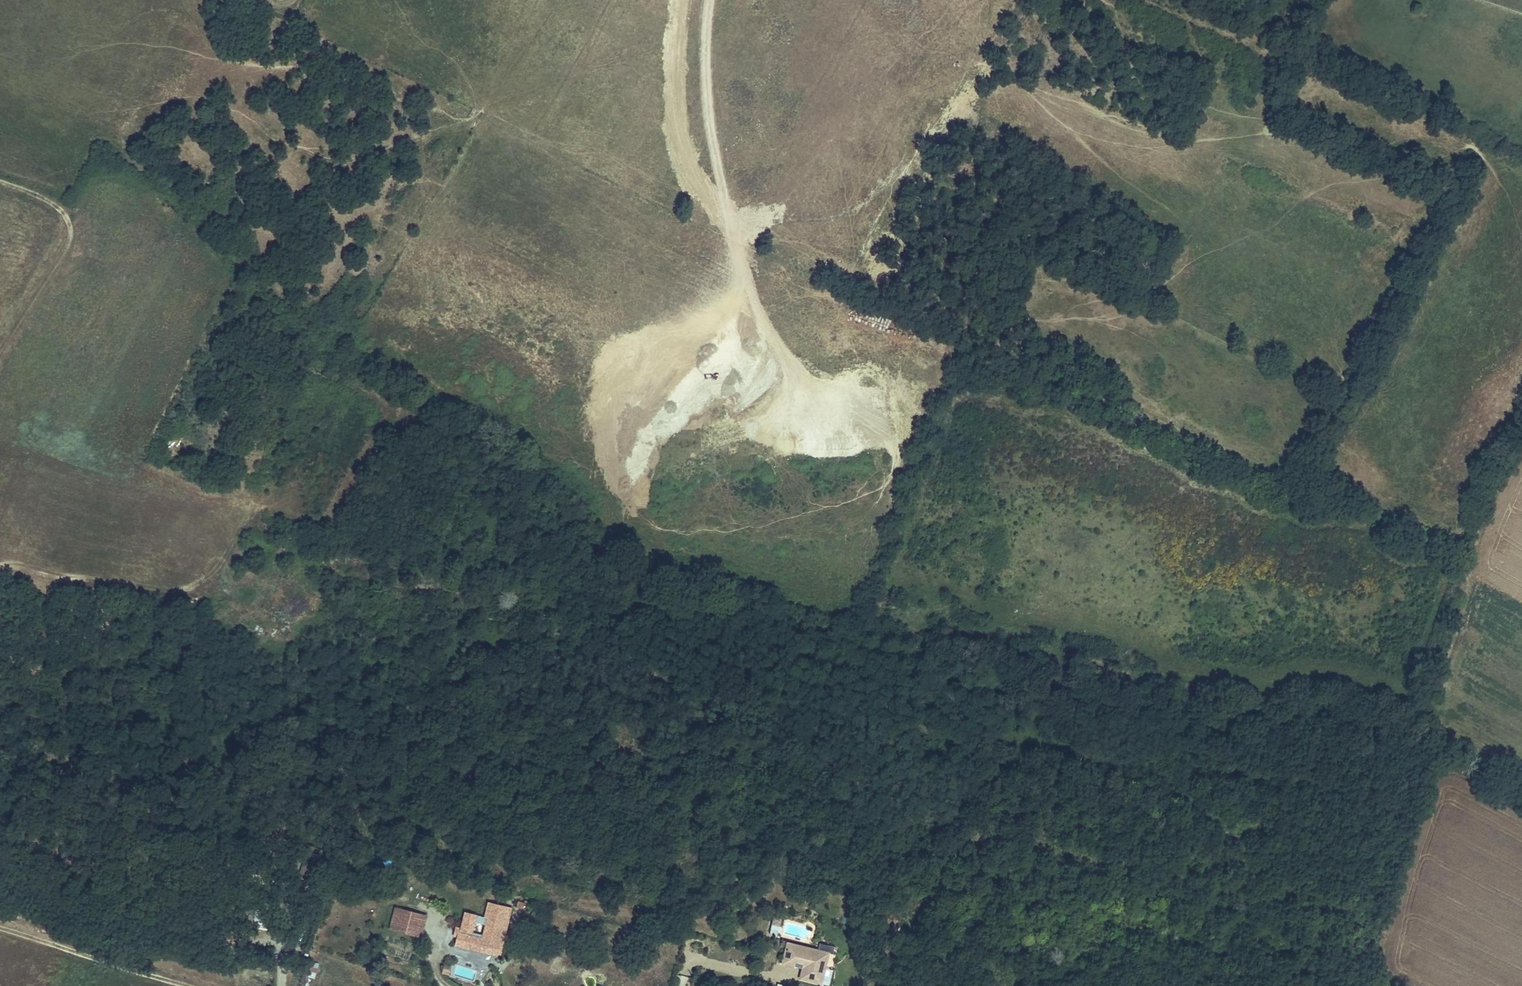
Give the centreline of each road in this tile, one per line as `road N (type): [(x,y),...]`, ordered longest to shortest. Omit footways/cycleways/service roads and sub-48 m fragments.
road 1 (track): [(572,635),(545,596),(521,587),(467,599),(341,577),(295,555),(233,589),(157,592),(0,566)]
road 2 (track): [(0,349),(74,248),(64,206),(0,180)]
road 3 (track): [(0,924),(196,985)]

